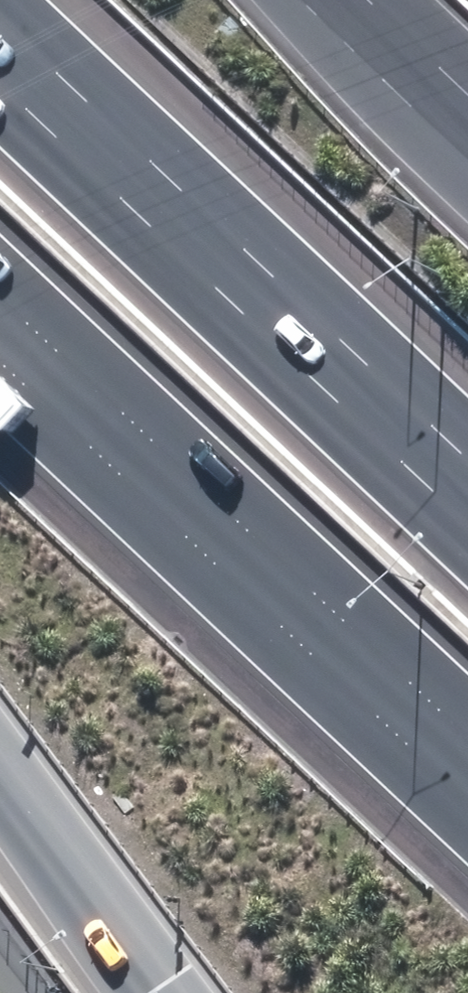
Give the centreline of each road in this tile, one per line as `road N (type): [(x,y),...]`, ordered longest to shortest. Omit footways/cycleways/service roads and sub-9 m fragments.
road 1 (motorway): [(467,834),(0,397)]
road 2 (motorway): [(0,24),(467,459)]
road 3 (motorway): [(131,992),(0,819)]
road 4 (motorway): [(371,0),(467,91)]

